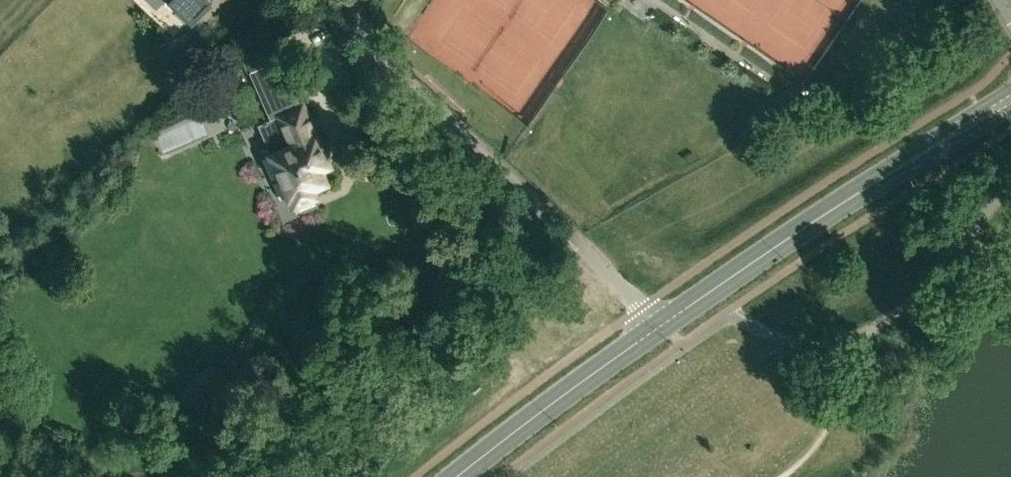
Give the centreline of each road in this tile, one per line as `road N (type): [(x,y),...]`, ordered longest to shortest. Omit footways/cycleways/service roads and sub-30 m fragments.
road 1 (residential): [(664,326),(372,51),(354,0)]
road 2 (tertiary): [(664,326),(1010,97)]
road 3 (tertiary): [(457,476),(664,326)]

